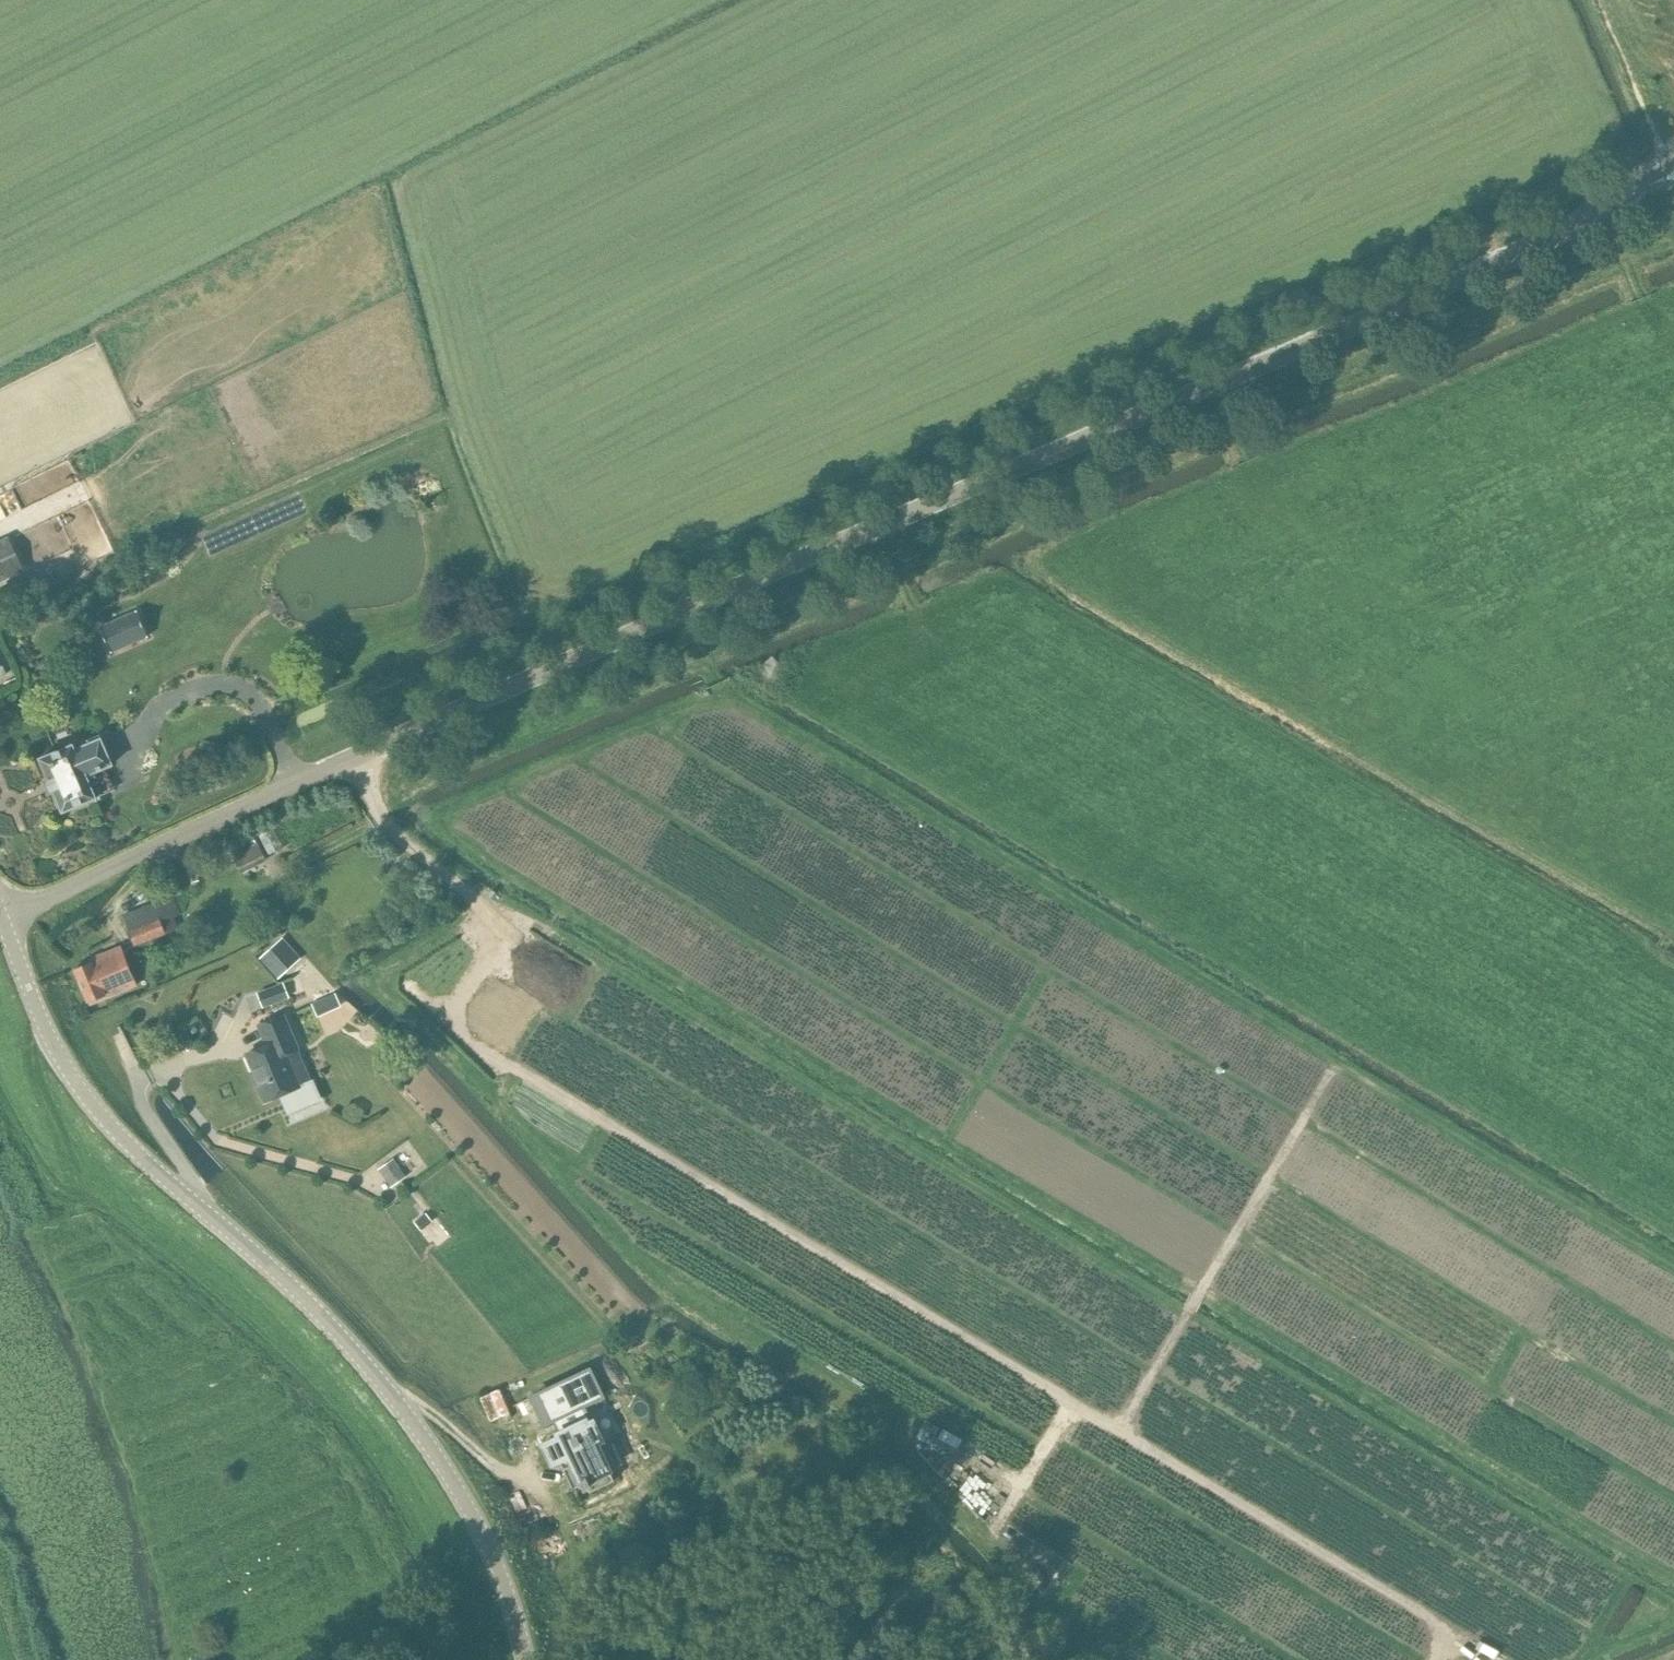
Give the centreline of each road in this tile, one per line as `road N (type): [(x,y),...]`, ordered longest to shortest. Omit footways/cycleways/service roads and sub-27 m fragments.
road 1 (unclassified): [(0,916),(1621,205),(1673,164)]
road 2 (tertiary): [(529,1659),(502,1559),(436,1447),(393,1386),(326,1316),(127,1144),(72,1080),(0,919)]

